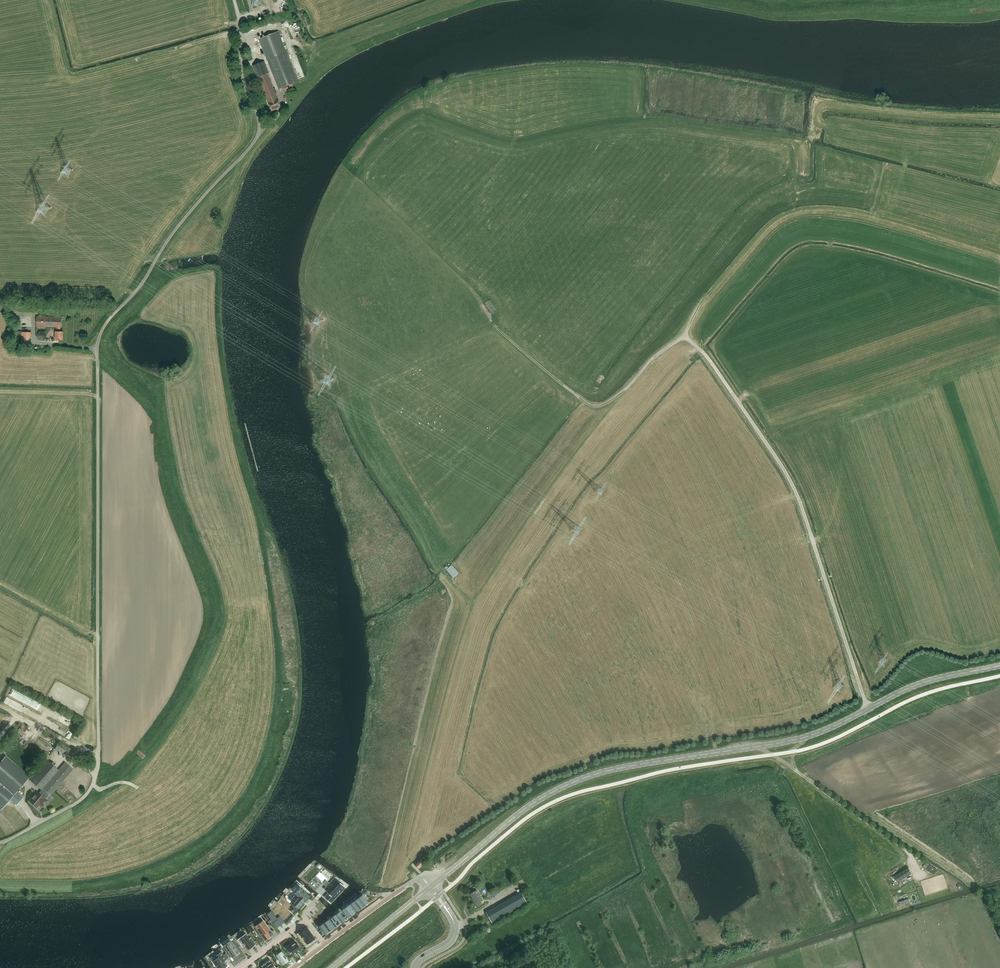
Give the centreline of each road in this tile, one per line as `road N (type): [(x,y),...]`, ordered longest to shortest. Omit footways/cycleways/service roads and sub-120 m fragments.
road 1 (unclassified): [(0,842),(79,800),(94,780),(97,348),(171,235),(258,134),(233,0)]
road 2 (track): [(999,253),(854,209),(794,211),(762,230),(705,298),(685,336),(597,406),(493,325),(470,287)]
road 3 (secondary): [(443,877),(523,810),(584,777),(795,739),(867,708)]
road 4 (unclassified): [(867,708),(790,478),(685,336)]
road 5 (secondary): [(867,708),(925,681),(999,665)]
road 6 (secondary): [(332,967),(428,889)]

